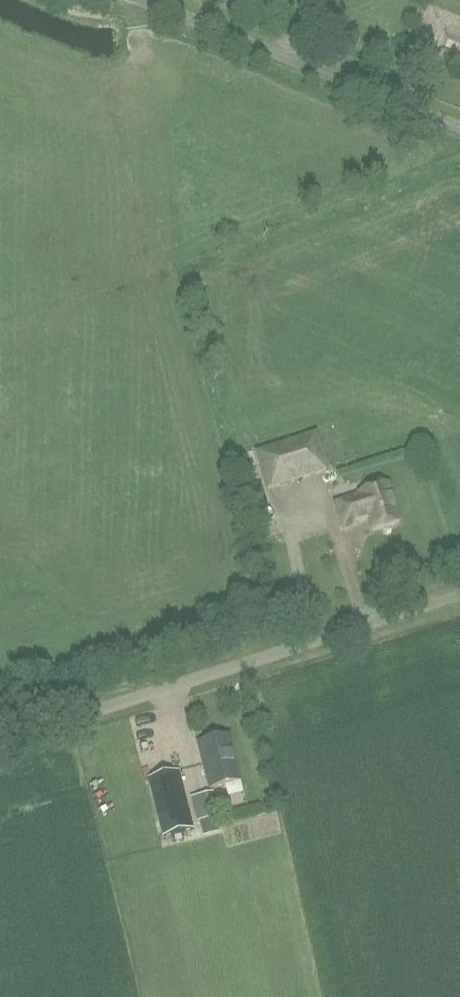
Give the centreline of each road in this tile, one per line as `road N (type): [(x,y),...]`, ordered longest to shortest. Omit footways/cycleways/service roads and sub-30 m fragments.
road 1 (unclassified): [(0,740),(459,596)]
road 2 (unclassified): [(459,128),(143,0)]

